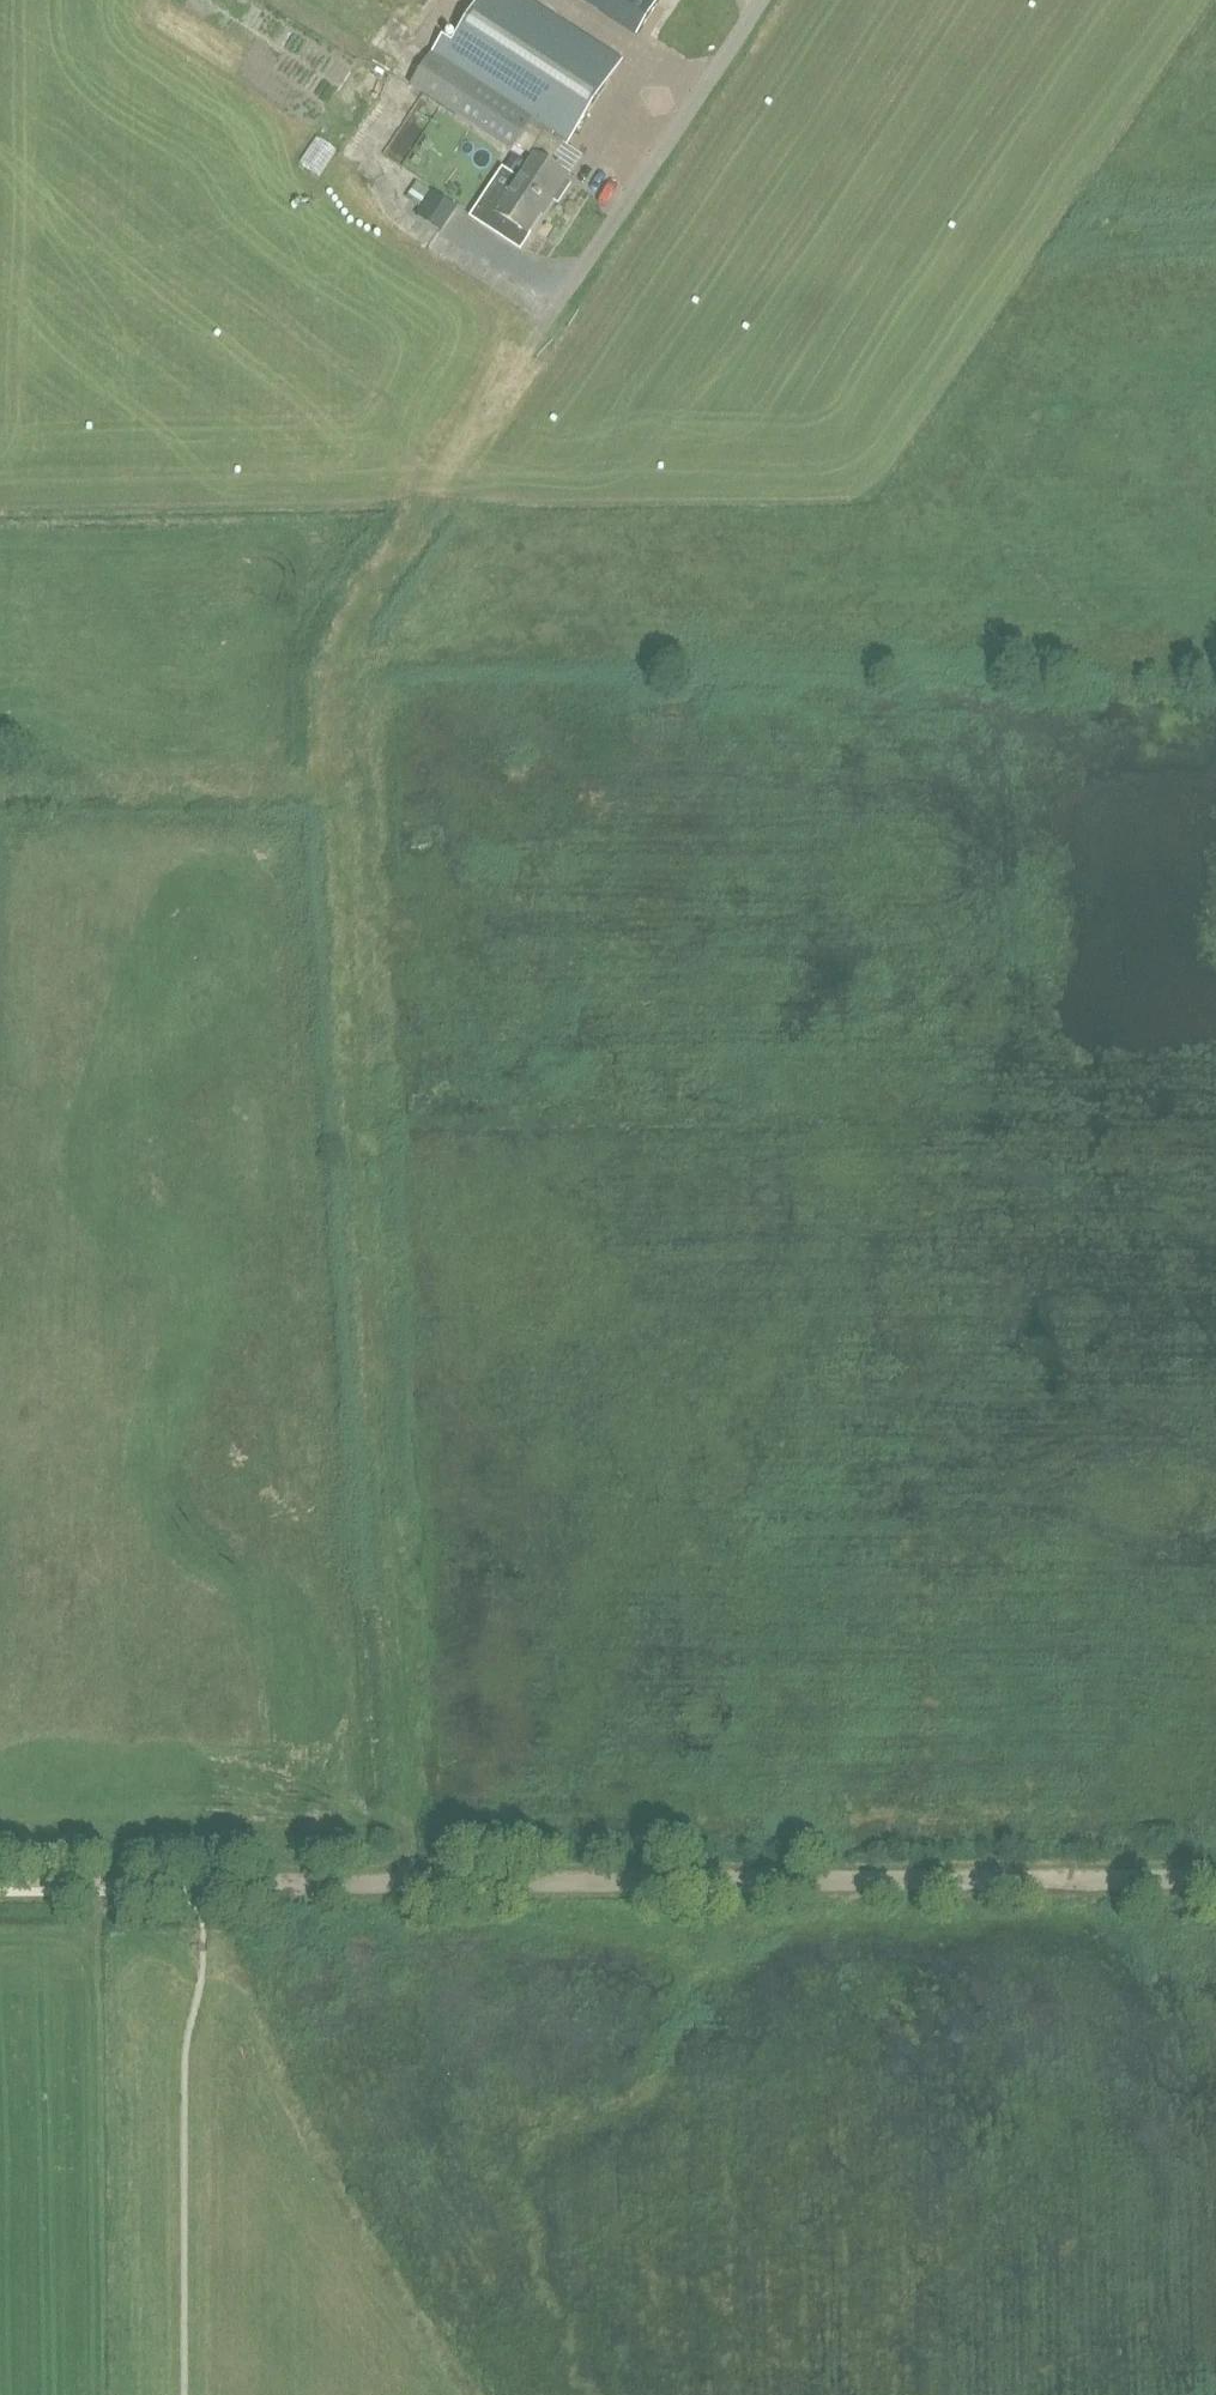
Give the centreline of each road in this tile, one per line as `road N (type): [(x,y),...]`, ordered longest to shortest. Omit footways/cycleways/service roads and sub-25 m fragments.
road 1 (track): [(1215,1881),(199,1880)]
road 2 (track): [(199,1880),(0,1881)]

